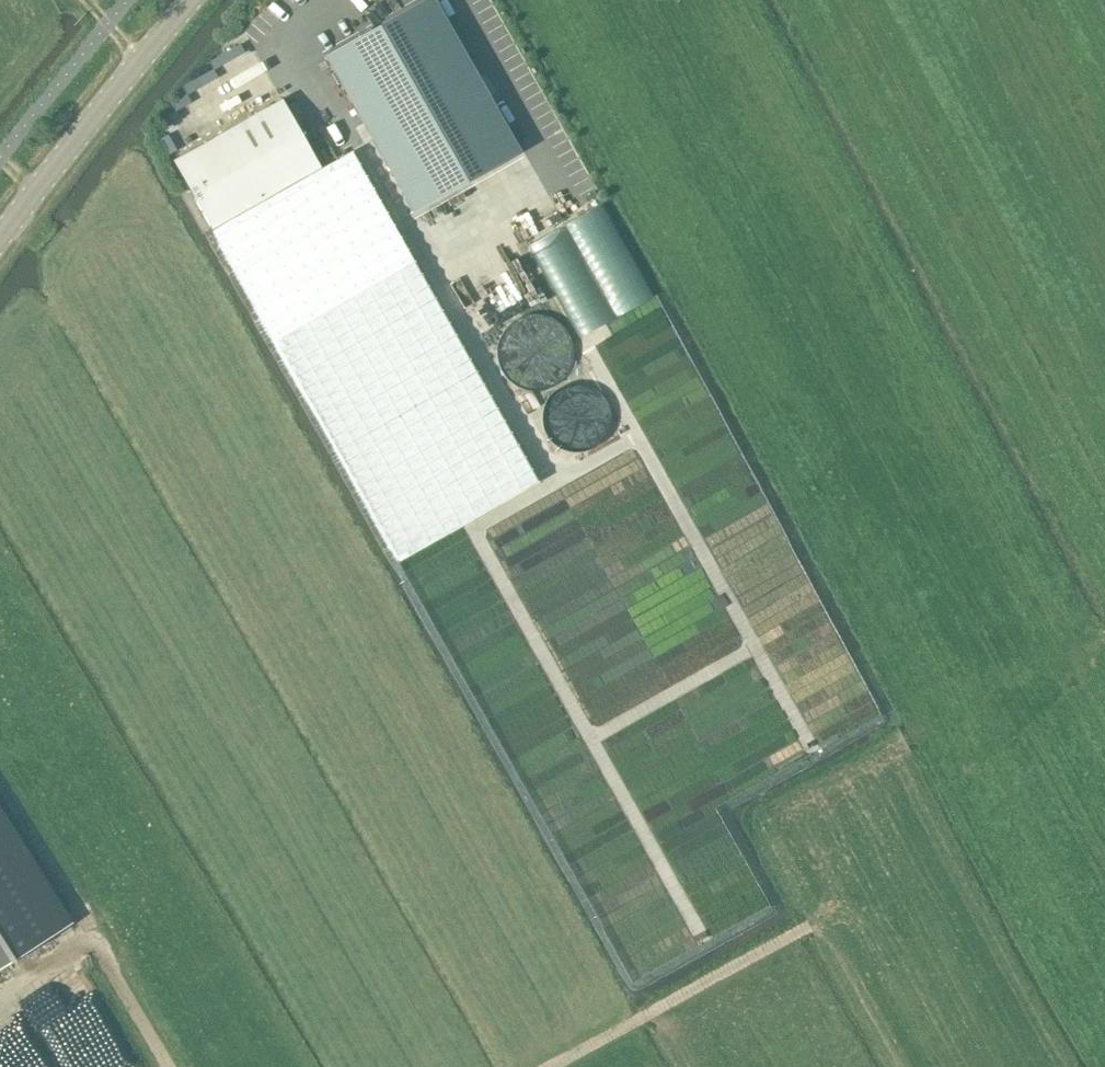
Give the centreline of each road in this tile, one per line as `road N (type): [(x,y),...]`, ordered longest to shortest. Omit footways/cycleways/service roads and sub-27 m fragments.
road 1 (track): [(169,1066),(0,783)]
road 2 (tertiary): [(0,238),(191,0)]
road 3 (track): [(810,926),(551,1066)]

